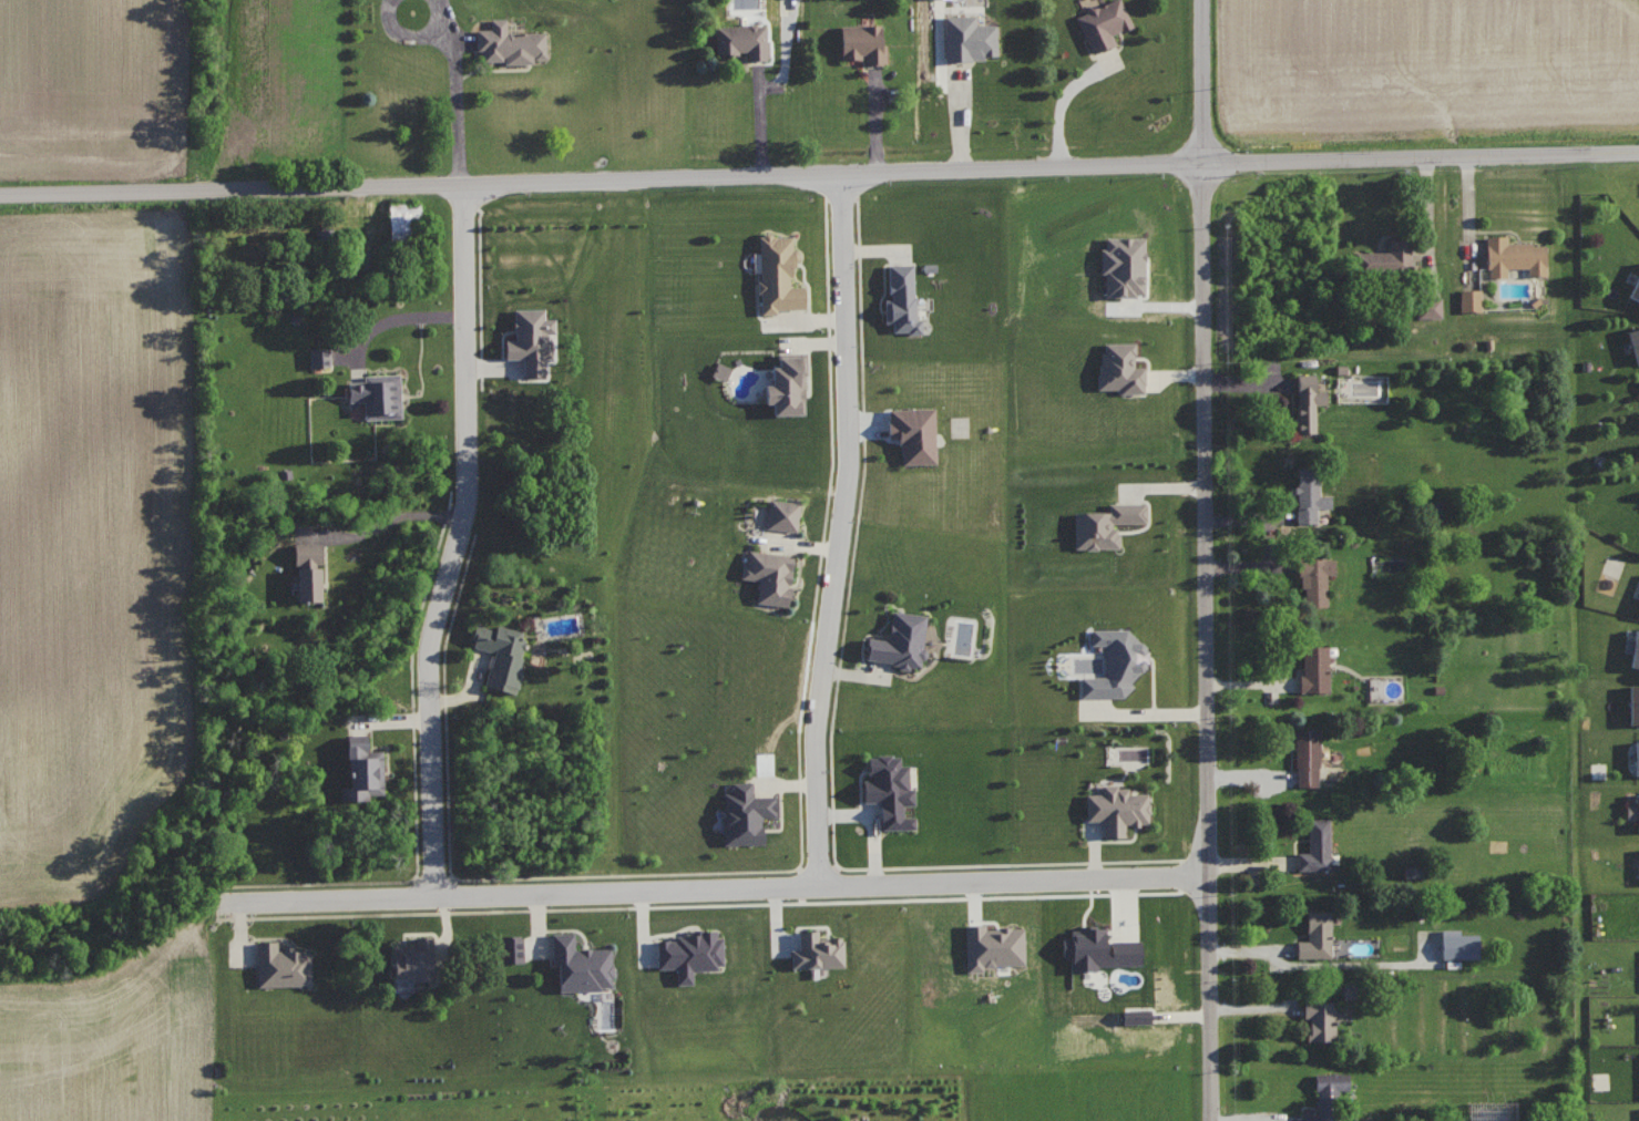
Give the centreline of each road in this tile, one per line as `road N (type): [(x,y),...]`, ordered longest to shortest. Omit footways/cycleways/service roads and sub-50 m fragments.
road 1 (tertiary): [(0,193),(1638,150)]
road 2 (residential): [(1210,1120),(1202,0)]
road 3 (residential): [(1207,873),(224,901)]
road 4 (residential): [(434,894),(429,650),(471,496),(464,183)]
road 5 (residential): [(820,884),(817,738),(851,461),(843,172)]

